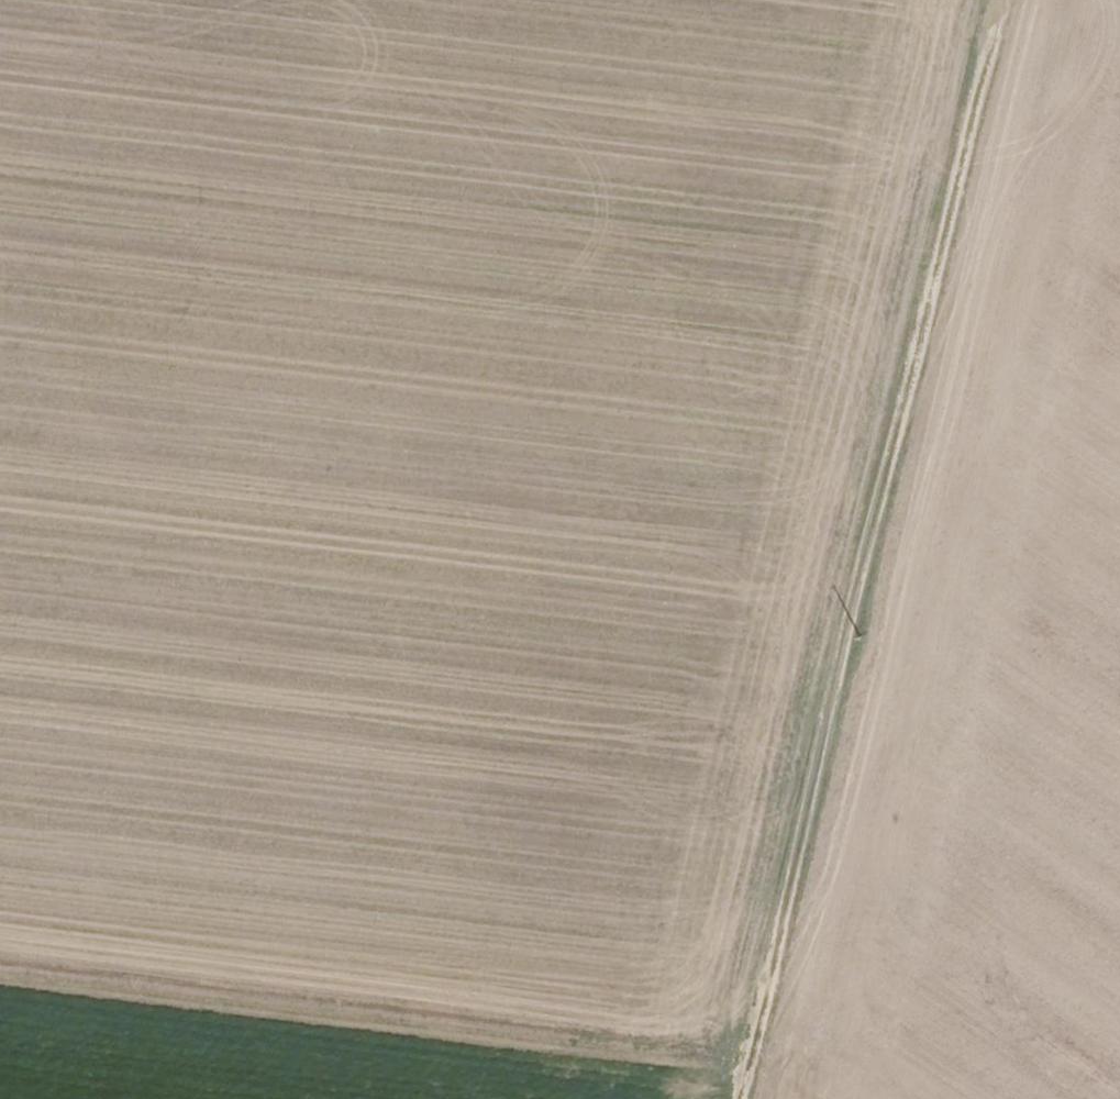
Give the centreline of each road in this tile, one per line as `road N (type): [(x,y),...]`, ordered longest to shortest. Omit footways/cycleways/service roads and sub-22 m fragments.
road 1 (track): [(998,0),(738,1098)]

